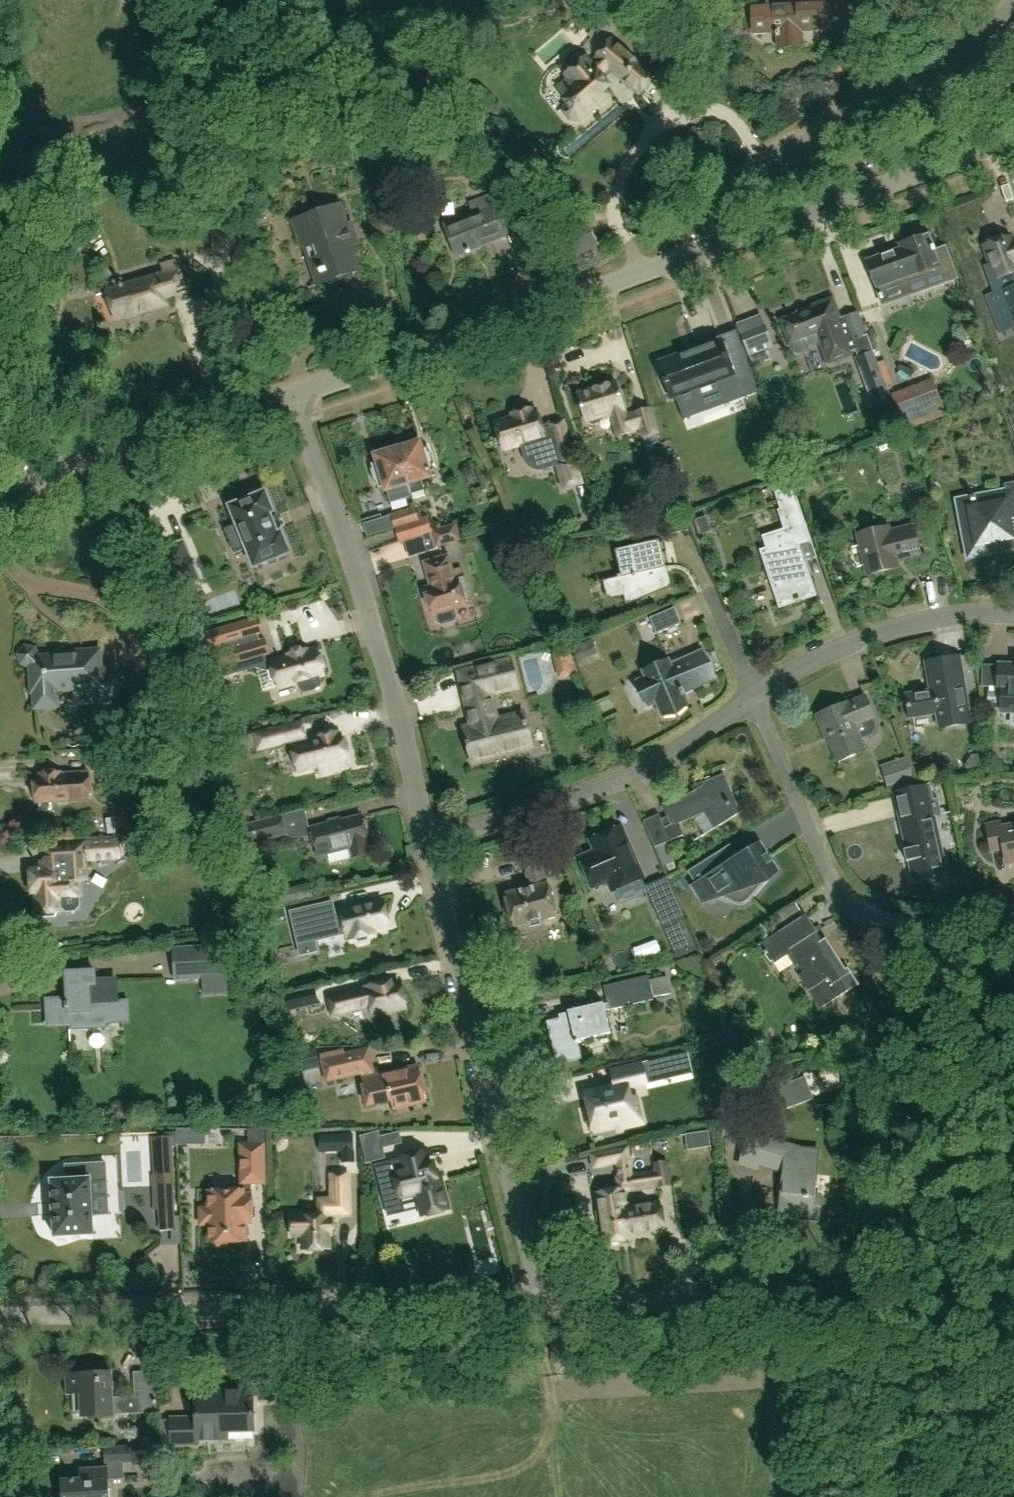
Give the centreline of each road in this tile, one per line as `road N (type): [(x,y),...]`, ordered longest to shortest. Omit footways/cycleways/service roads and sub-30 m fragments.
road 1 (residential): [(536,1302),(0,1316)]
road 2 (residential): [(536,1302),(430,841)]
road 3 (residential): [(430,841),(366,604),(291,397)]
road 4 (residential): [(291,397),(718,244)]
road 5 (residential): [(718,244),(711,215),(721,195),(949,58),(1013,0)]
road 6 (residential): [(1013,915),(915,925),(876,917),(854,902),(831,879),(753,697)]
road 7 (residential): [(430,841),(611,783),(753,697)]
road 8 (residential): [(718,244),(1013,138)]
road 9 (residential): [(0,504),(77,459),(291,397)]
road 10 (residential): [(819,1298),(536,1302)]
road 11 (residential): [(753,697),(862,636),(1013,615)]

